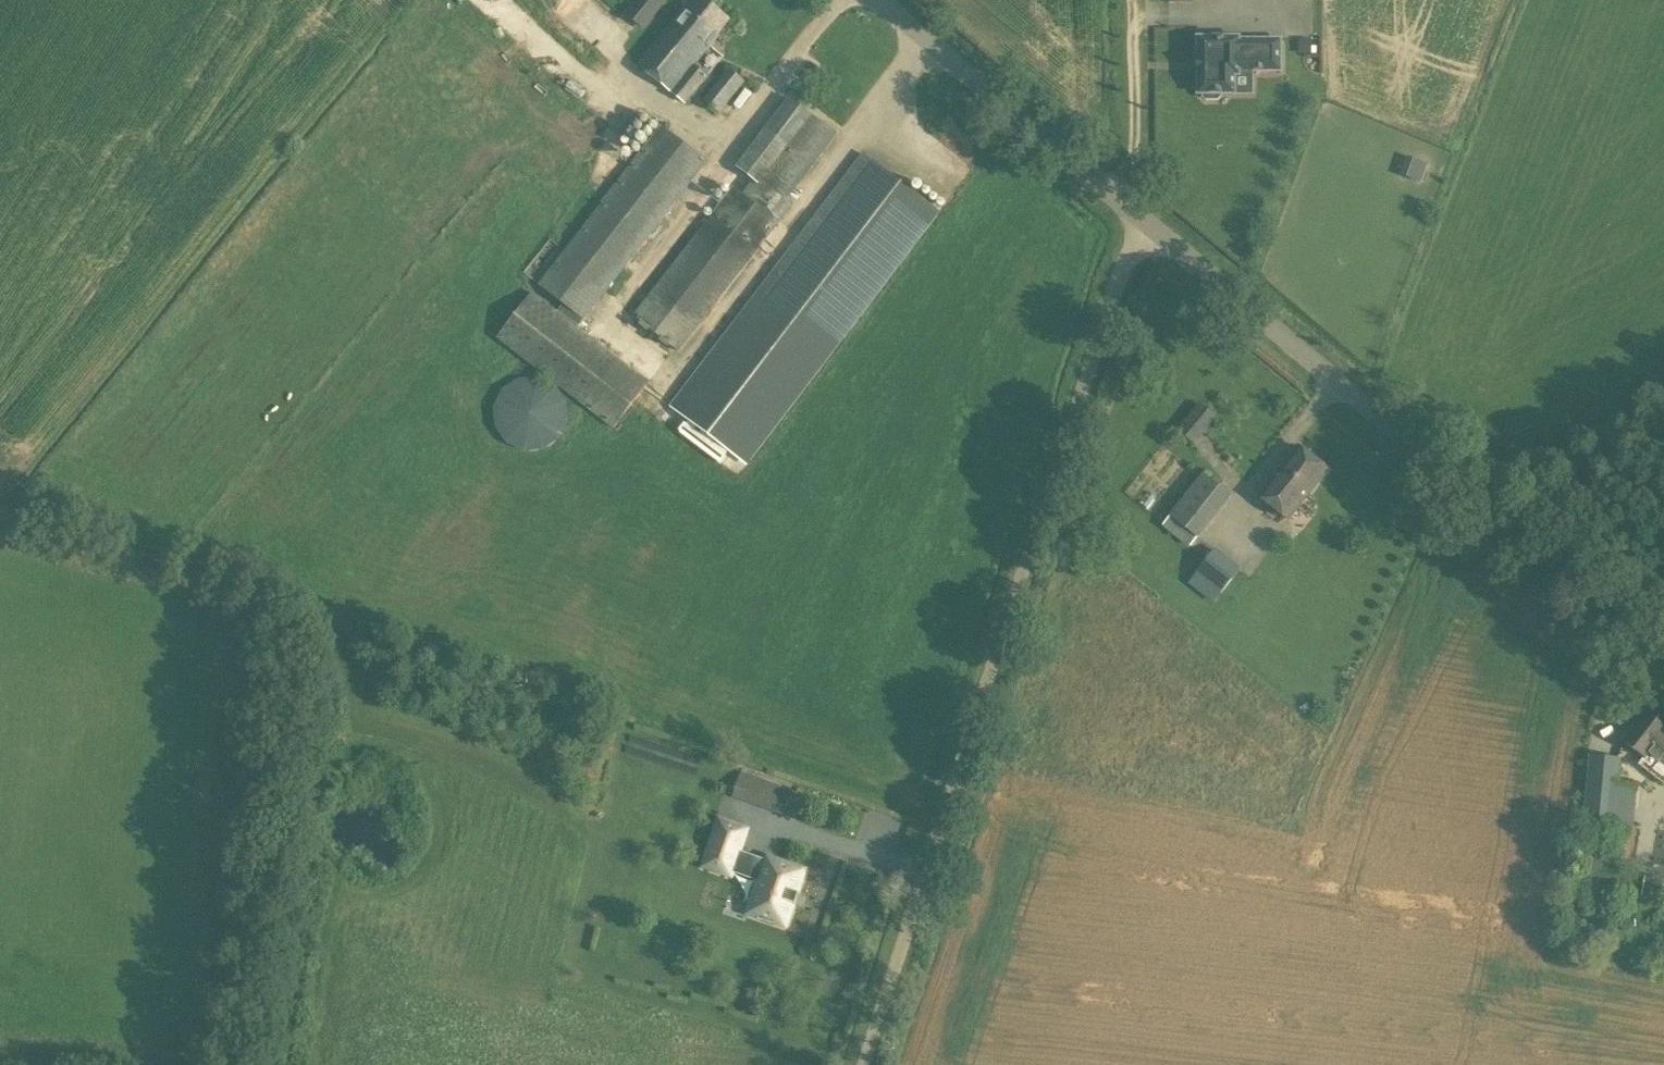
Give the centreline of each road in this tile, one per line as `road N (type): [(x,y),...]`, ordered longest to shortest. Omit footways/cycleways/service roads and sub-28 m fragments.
road 1 (unclassified): [(861,1064),(1140,206)]
road 2 (unclassified): [(1663,652),(1140,206)]
road 3 (unclassified): [(1140,206),(888,0)]
road 4 (track): [(1140,206),(1133,0)]

